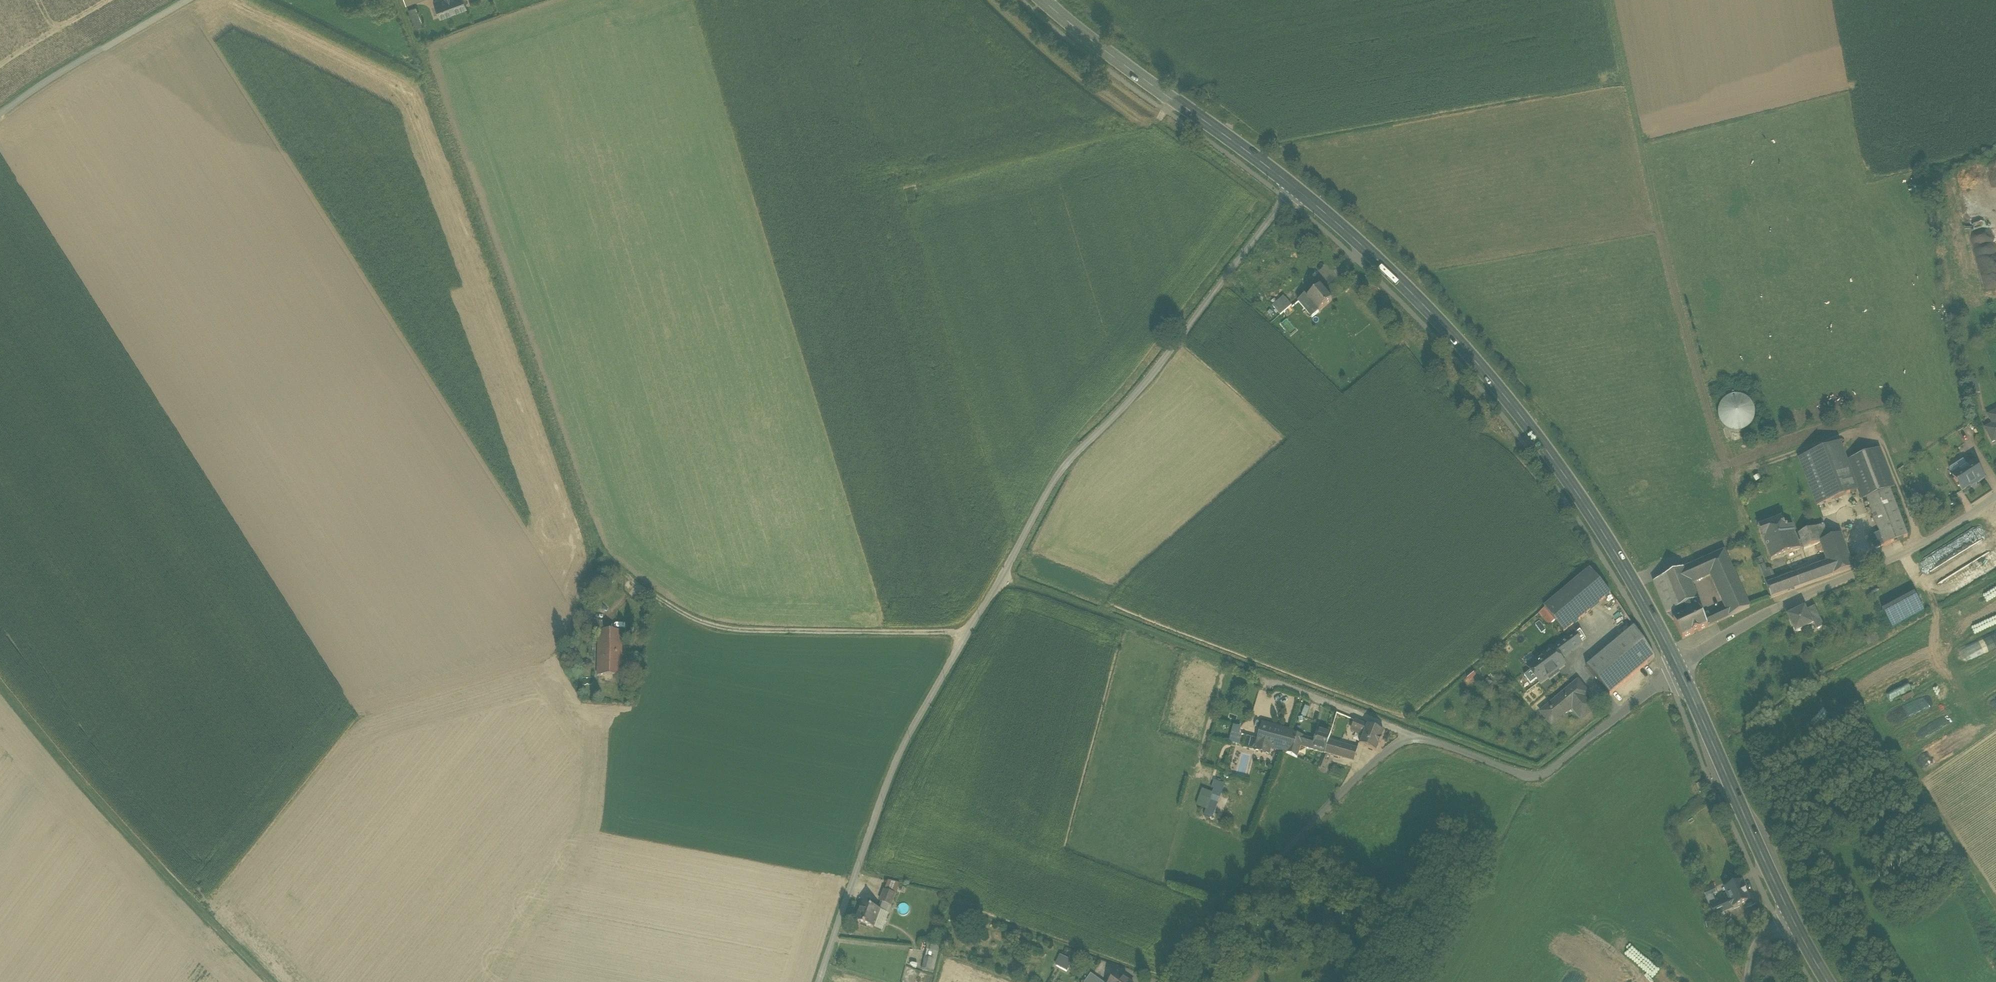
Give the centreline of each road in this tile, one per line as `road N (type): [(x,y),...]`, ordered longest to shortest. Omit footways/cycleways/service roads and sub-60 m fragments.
road 1 (unclassified): [(816,981),(896,759),(1076,450),(1133,396),(1293,188)]
road 2 (unclassified): [(1164,981),(1410,732),(1538,779),(1677,666)]
road 3 (secondary): [(1677,666),(1612,549),(1525,423),(1413,296),(1293,188)]
road 4 (track): [(398,0),(615,566)]
road 5 (track): [(1611,0),(1672,290),(1728,464)]
road 6 (unclassified): [(1677,666),(1765,615),(1933,538),(1995,495)]
road 7 (secondary): [(1293,188),(1044,0)]
road 8 (secondary): [(1791,919),(1677,666)]
road 9 (track): [(1003,577),(1255,673)]
road 10 (unclassified): [(185,0),(0,111)]

